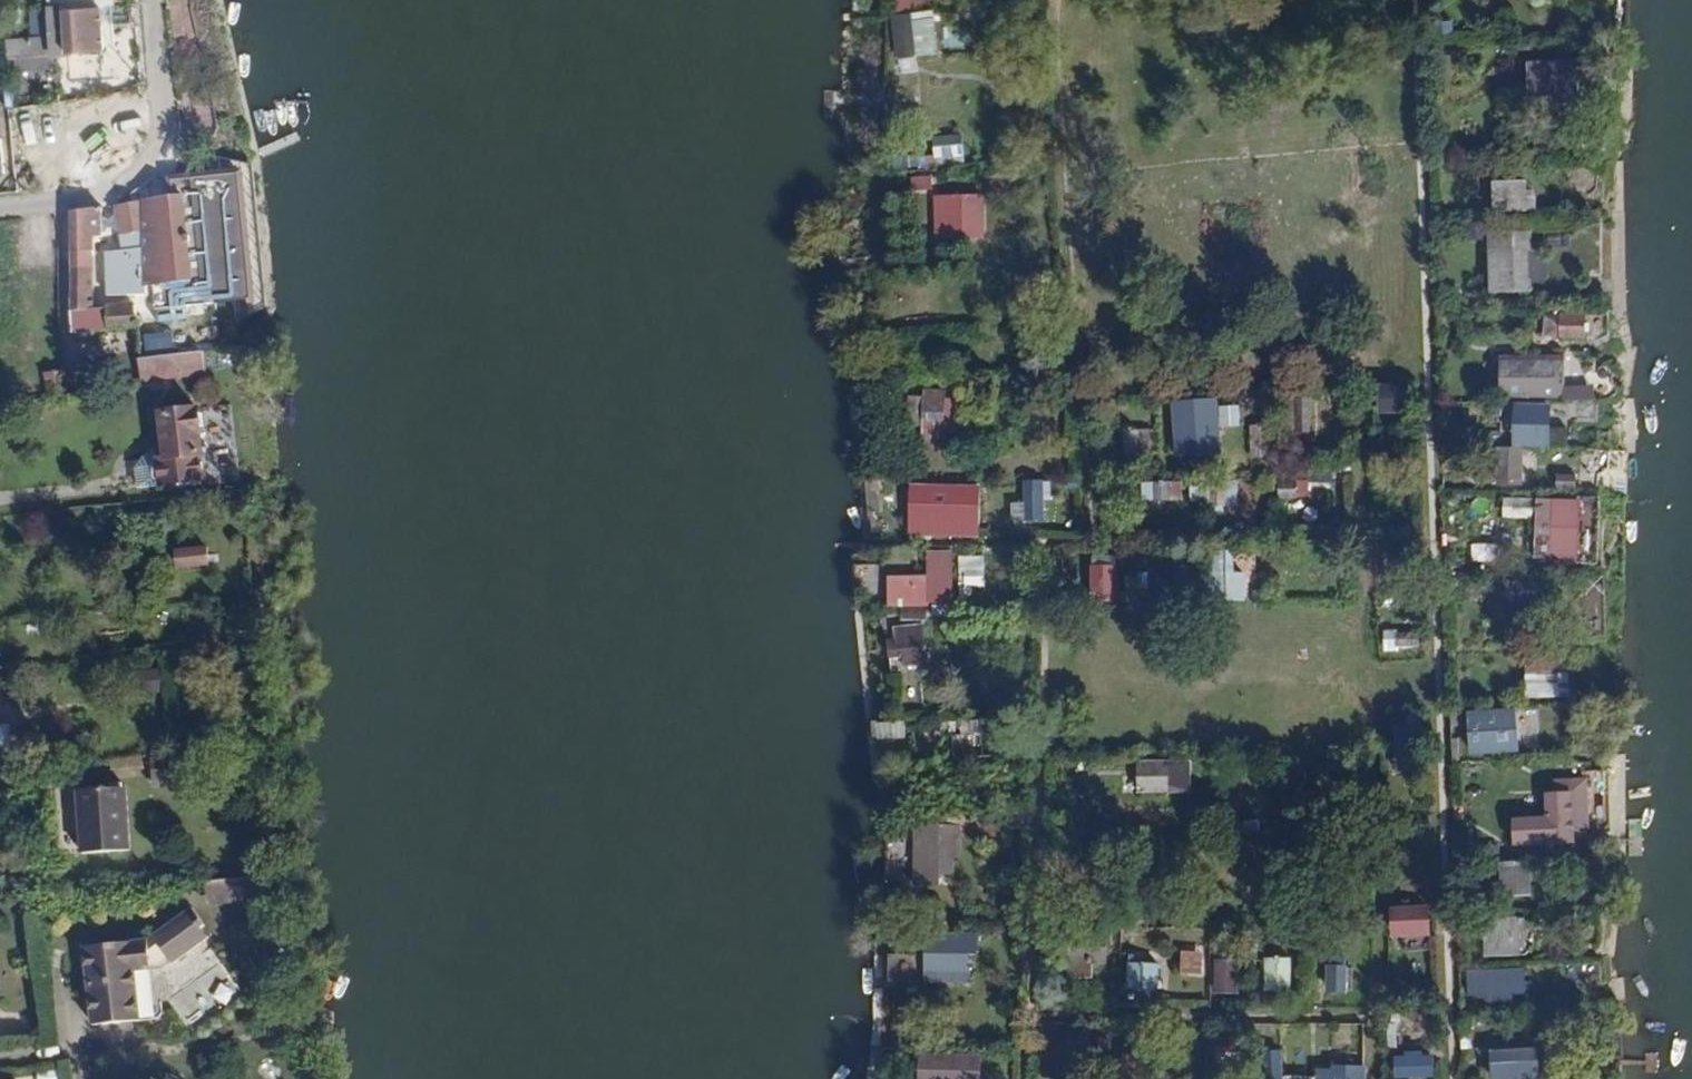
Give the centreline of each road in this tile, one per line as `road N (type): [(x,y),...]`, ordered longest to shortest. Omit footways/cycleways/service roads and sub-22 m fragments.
road 1 (residential): [(0,202),(111,191),(141,177),(158,155),(165,122),(153,0)]

